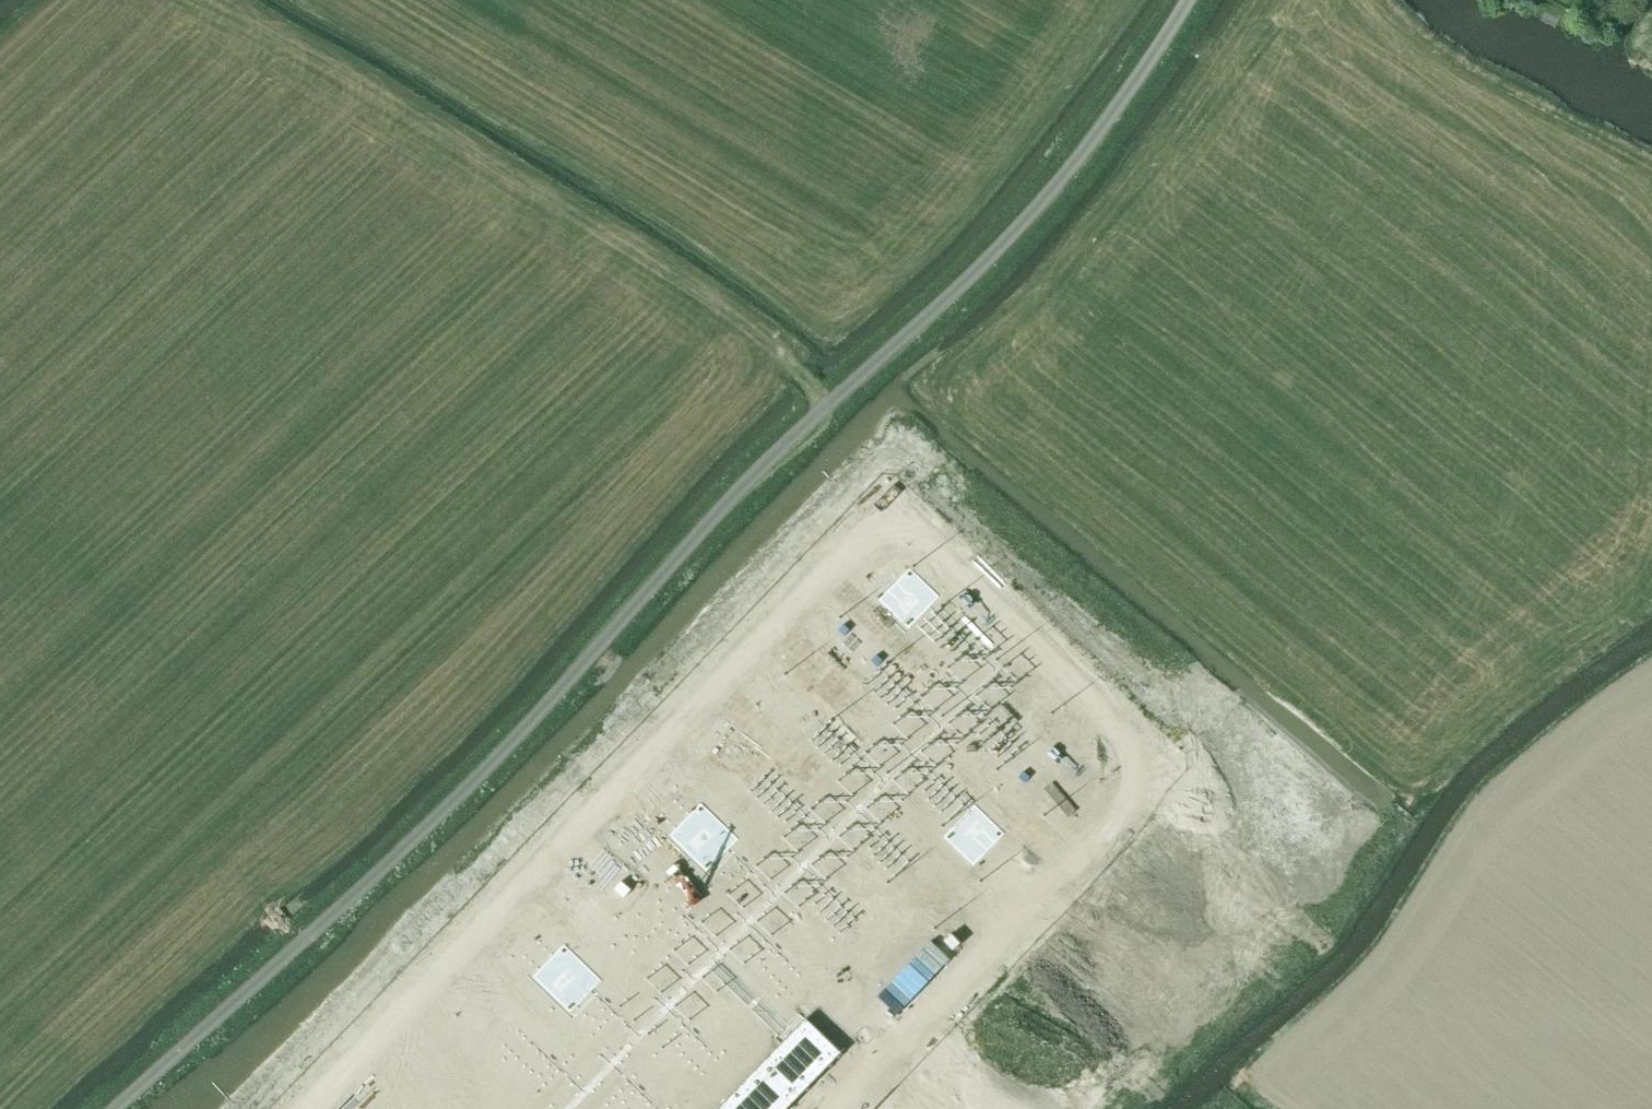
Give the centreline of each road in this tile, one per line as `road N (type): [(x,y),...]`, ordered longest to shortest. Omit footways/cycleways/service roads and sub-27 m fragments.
road 1 (unclassified): [(125,1108),(429,823),(751,483),(996,255),(1085,157),(1194,0)]

